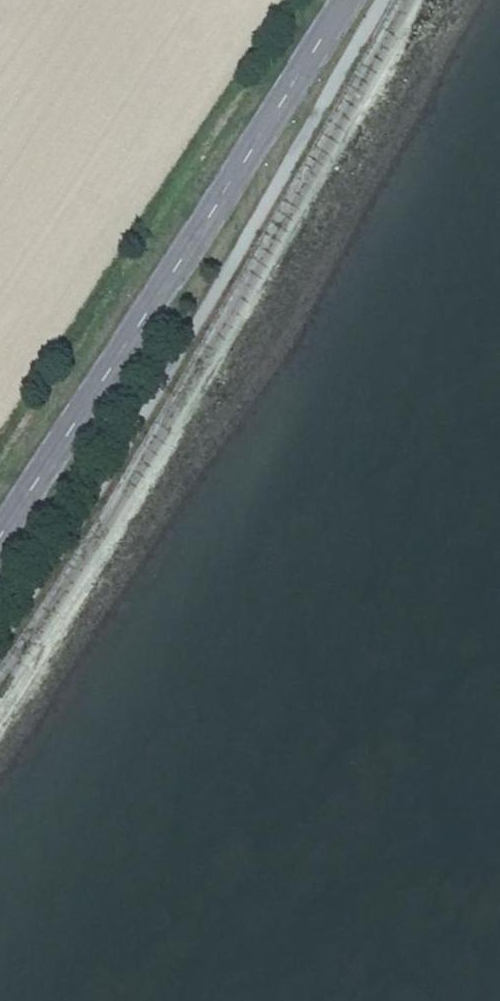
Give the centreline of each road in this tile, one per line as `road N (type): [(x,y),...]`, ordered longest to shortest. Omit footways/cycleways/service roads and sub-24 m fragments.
road 1 (secondary): [(350,0),(0,529)]

